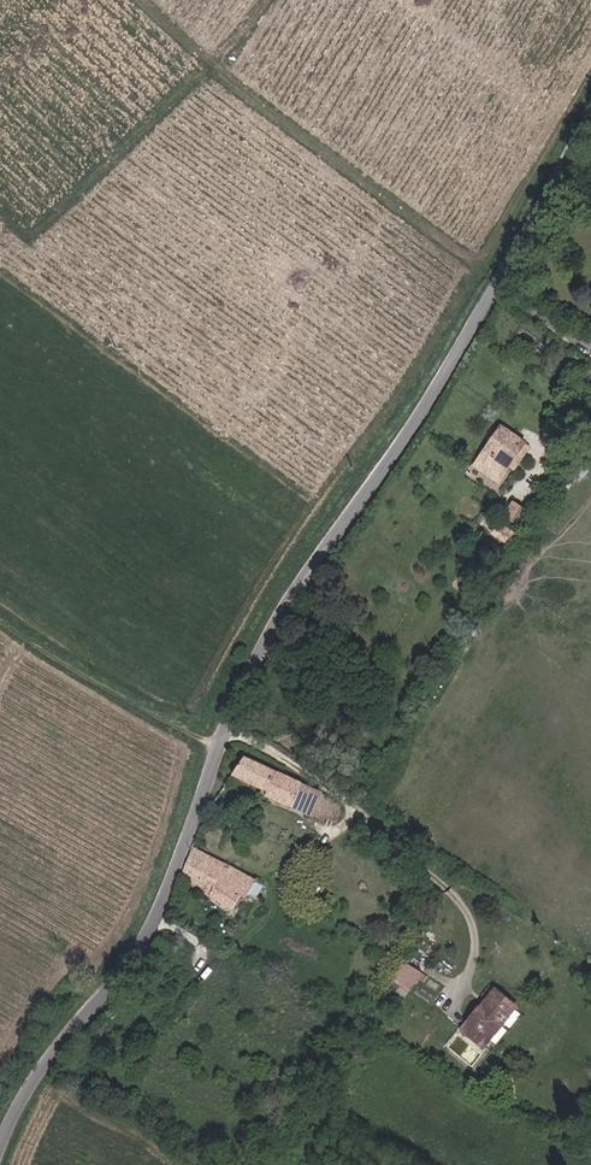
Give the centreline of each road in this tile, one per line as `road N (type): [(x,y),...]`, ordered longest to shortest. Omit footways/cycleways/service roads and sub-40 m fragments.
road 1 (unclassified): [(0,1151),(63,1042),(145,944),(242,686),(308,570),(420,423),(496,285)]
road 2 (track): [(0,620),(221,745)]
road 3 (unclassified): [(496,285),(590,117)]

